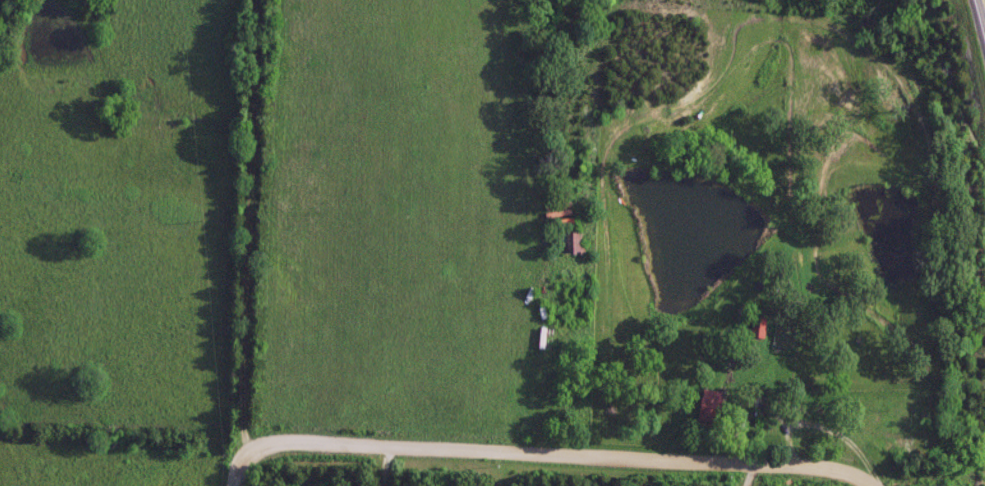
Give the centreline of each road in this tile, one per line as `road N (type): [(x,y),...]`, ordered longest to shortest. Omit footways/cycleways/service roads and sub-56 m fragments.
road 1 (residential): [(235,446),(818,466),(878,485)]
road 2 (residential): [(233,485),(260,0)]

